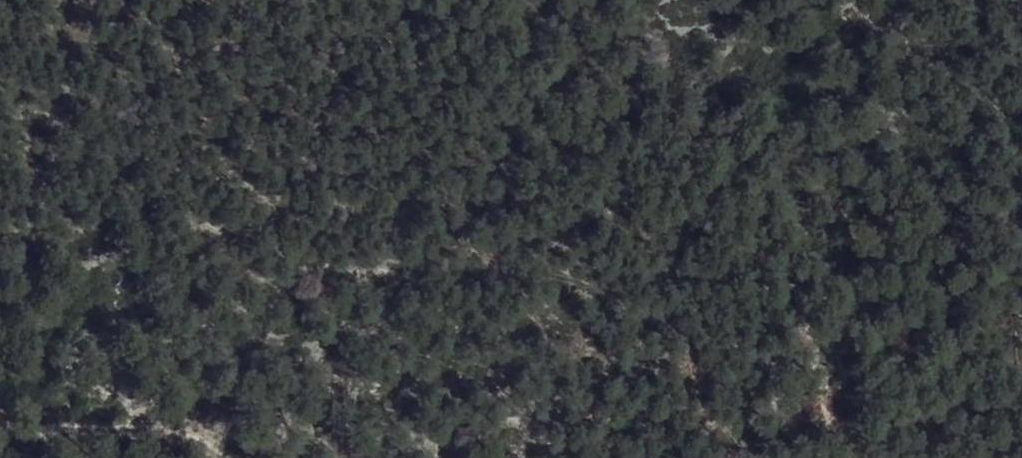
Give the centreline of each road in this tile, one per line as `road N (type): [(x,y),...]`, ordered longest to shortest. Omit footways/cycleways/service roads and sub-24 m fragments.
road 1 (track): [(230,457),(207,447),(0,425)]

